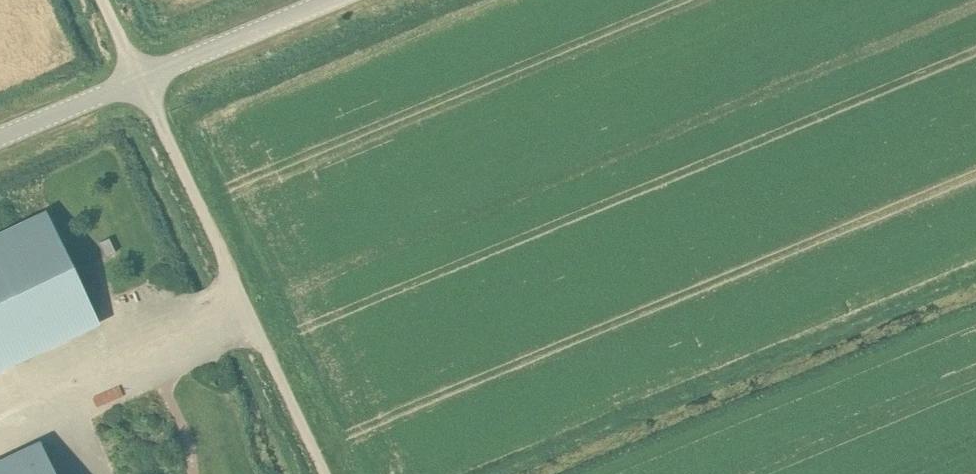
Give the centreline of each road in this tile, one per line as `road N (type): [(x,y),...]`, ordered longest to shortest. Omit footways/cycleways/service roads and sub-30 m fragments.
road 1 (unclassified): [(323,473),(140,83)]
road 2 (unclassified): [(341,0),(140,83)]
road 3 (unclassified): [(140,83),(0,139)]

